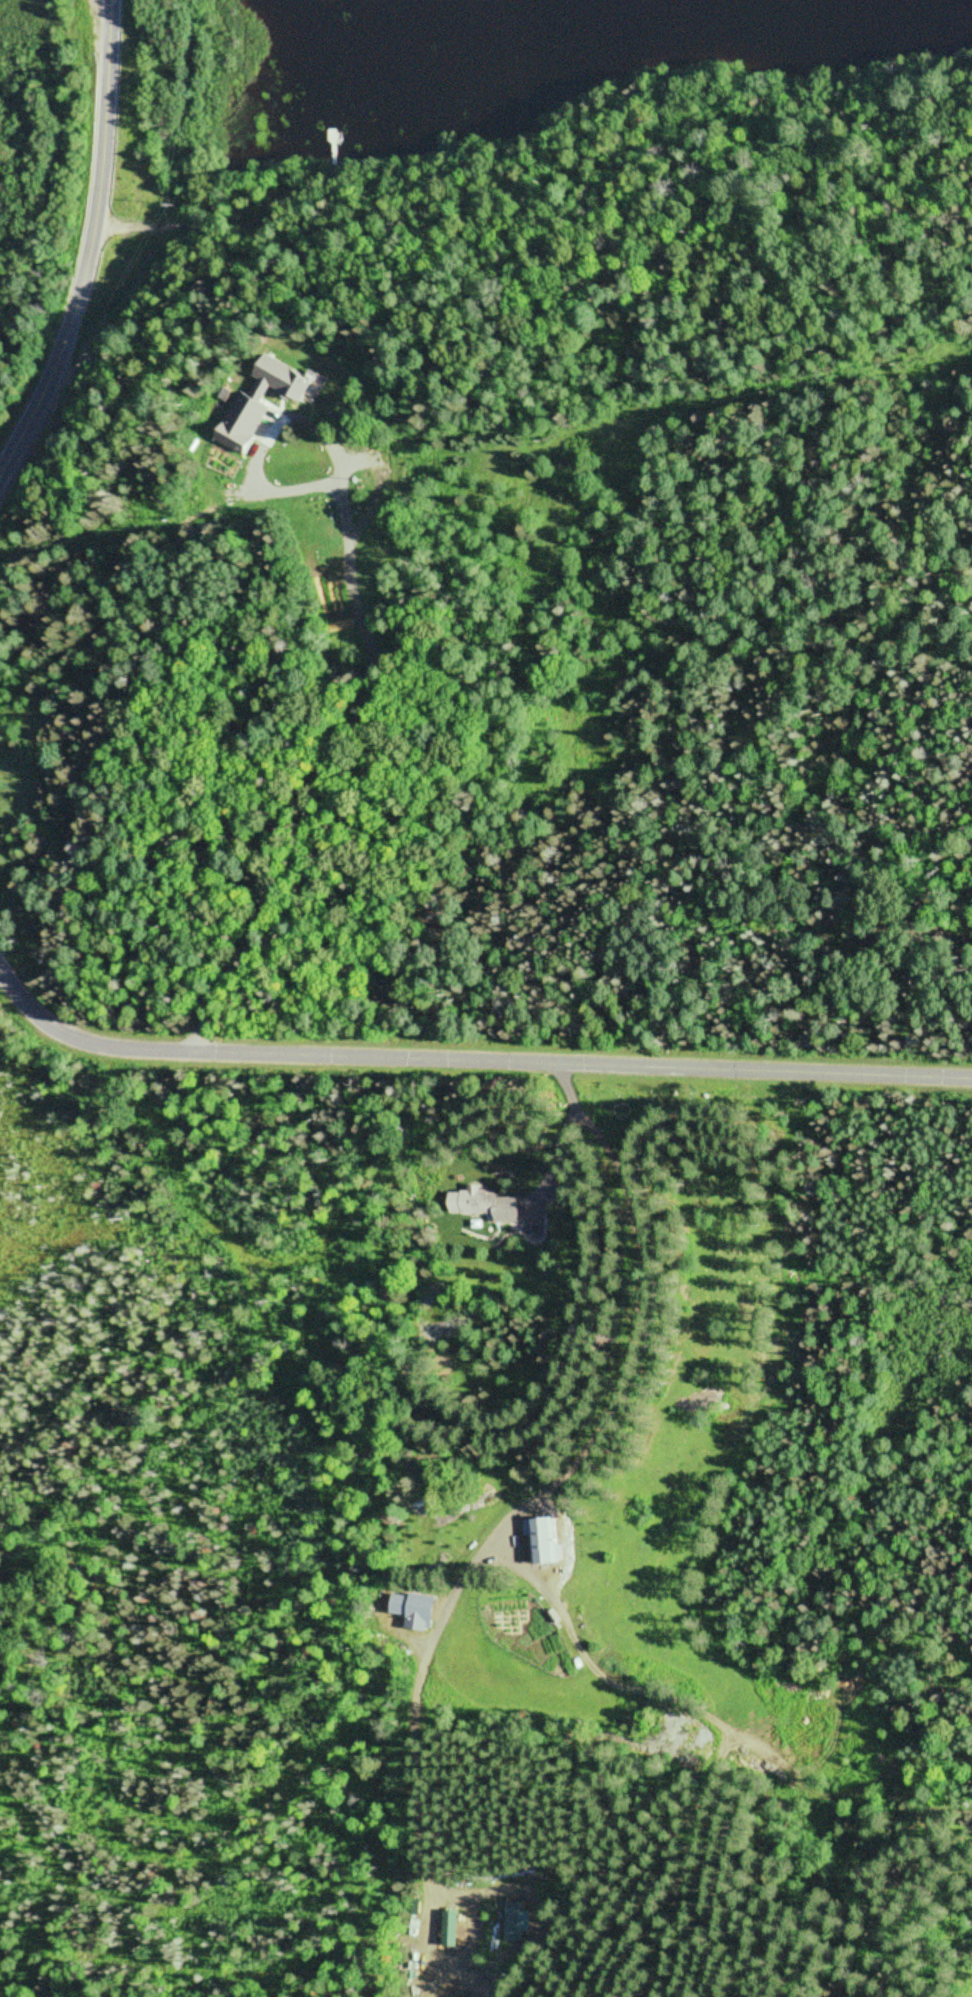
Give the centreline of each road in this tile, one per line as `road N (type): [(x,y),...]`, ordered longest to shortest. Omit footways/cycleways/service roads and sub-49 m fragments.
road 1 (residential): [(971,1076),(261,1059),(71,1041),(35,1014),(0,964)]
road 2 (residential): [(0,478),(76,311),(101,205),(109,0)]

